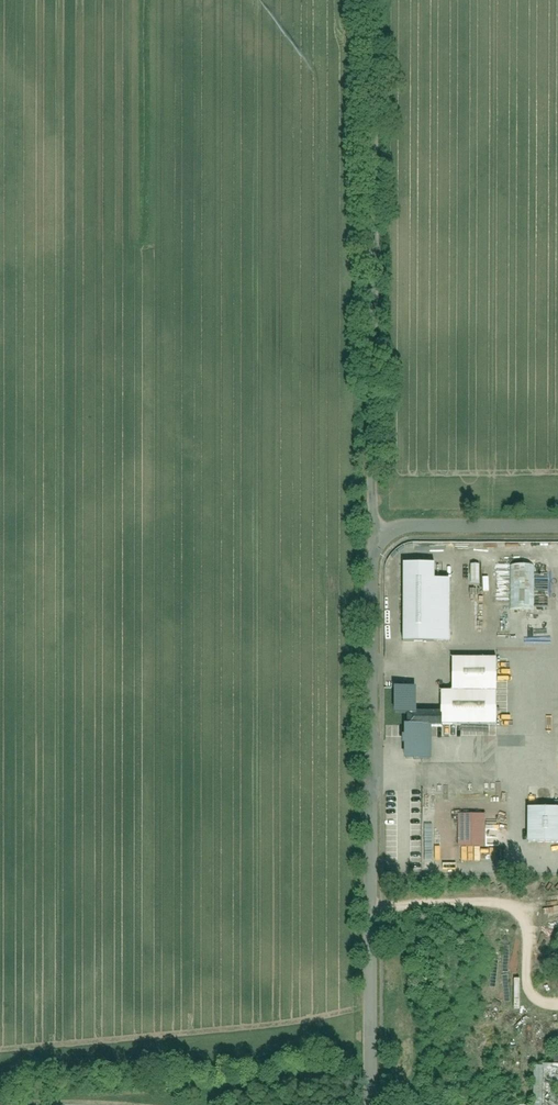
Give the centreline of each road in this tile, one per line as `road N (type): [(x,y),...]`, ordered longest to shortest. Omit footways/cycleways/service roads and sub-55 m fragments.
road 1 (residential): [(375,545),(366,563),(369,1104)]
road 2 (unclassified): [(373,0),(375,545)]
road 3 (residential): [(415,525),(557,526)]

